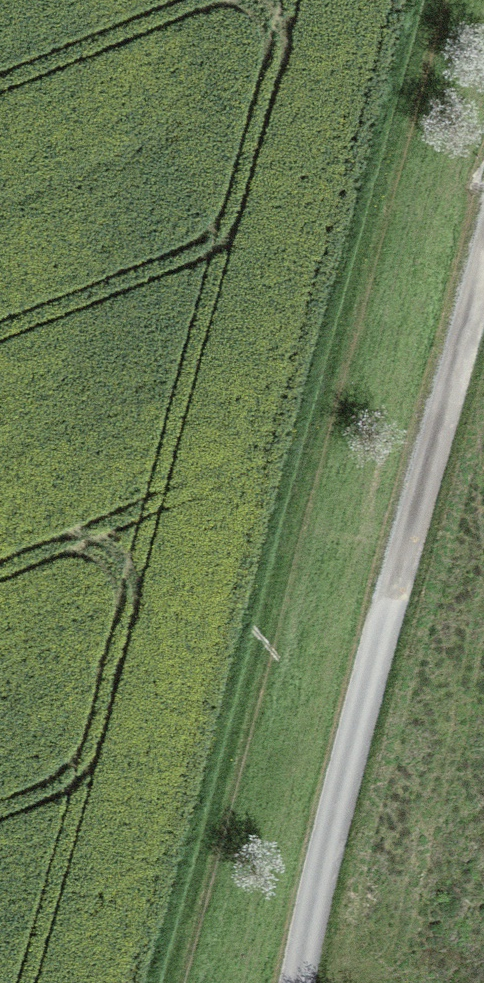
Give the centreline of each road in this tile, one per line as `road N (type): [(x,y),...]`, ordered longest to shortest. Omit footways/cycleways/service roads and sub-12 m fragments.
road 1 (track): [(431,0),(281,515),(164,982)]
road 2 (unclassified): [(302,982),(347,772),(483,262)]

